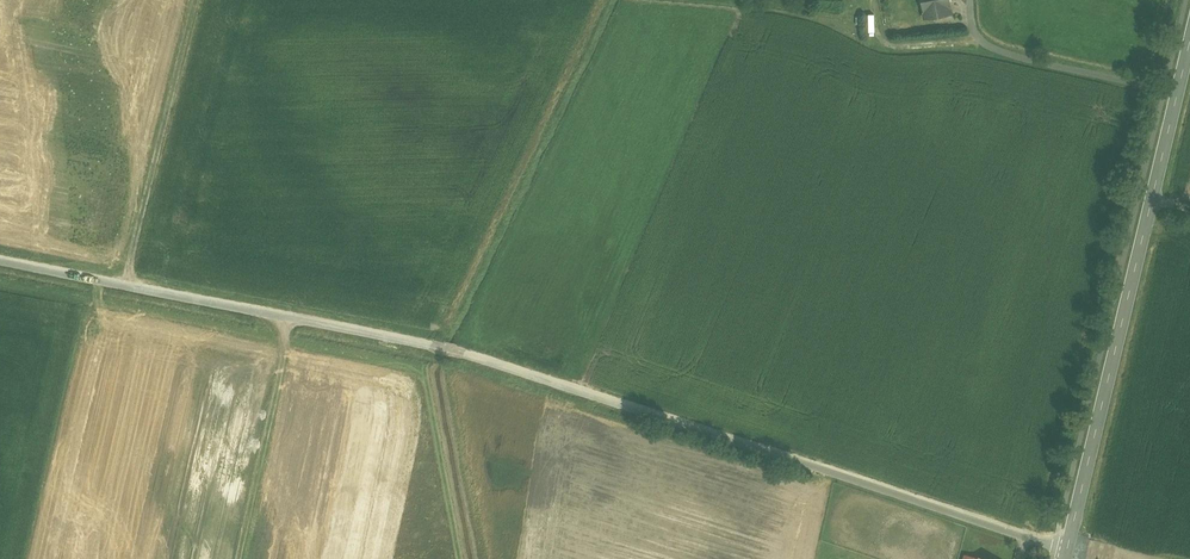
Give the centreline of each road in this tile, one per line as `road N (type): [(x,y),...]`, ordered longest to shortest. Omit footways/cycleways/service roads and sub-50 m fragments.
road 1 (unclassified): [(0,260),(447,350),(1068,550)]
road 2 (tertiary): [(1189,43),(1068,550)]
road 3 (track): [(202,0),(127,286)]

